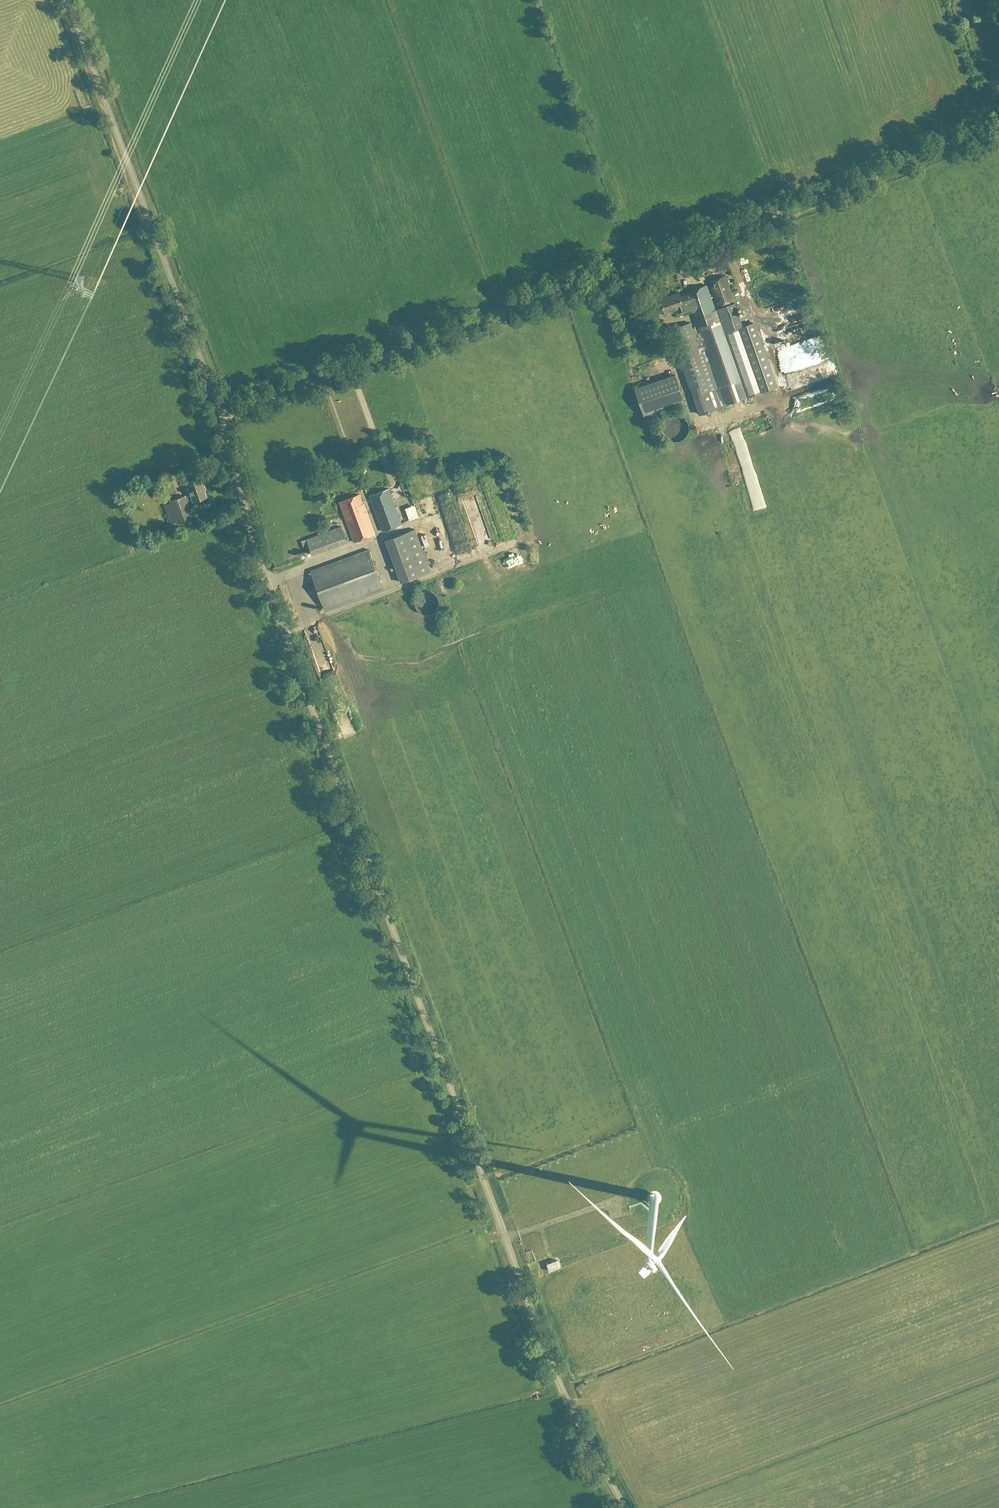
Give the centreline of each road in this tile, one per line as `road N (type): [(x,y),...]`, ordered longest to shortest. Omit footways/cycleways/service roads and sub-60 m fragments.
road 1 (unclassified): [(626,1507),(566,1394),(418,1008),(282,620),(221,420)]
road 2 (unclassified): [(221,420),(998,123)]
road 3 (unclassified): [(221,420),(66,0)]

